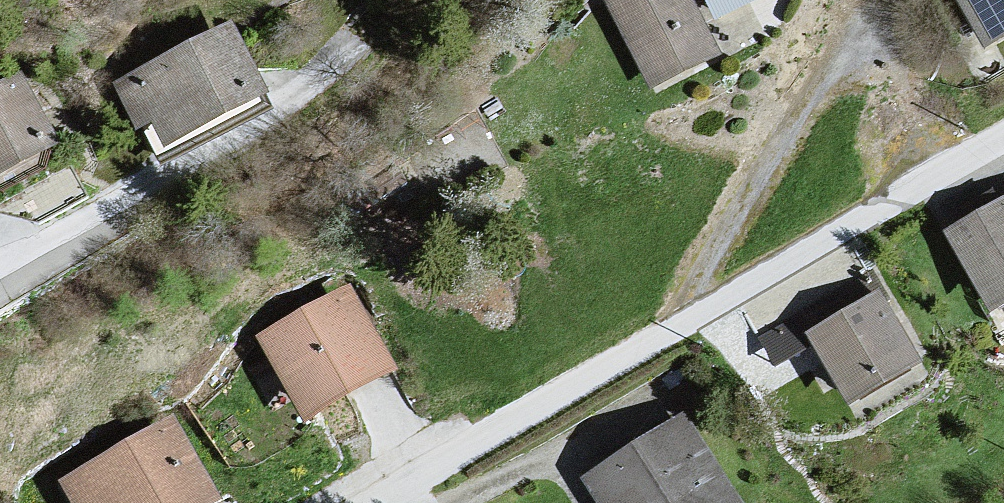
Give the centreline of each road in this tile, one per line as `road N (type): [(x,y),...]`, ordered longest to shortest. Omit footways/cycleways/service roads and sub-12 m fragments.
road 1 (residential): [(1003,146),(382,502)]
road 2 (residential): [(149,229),(0,310)]

